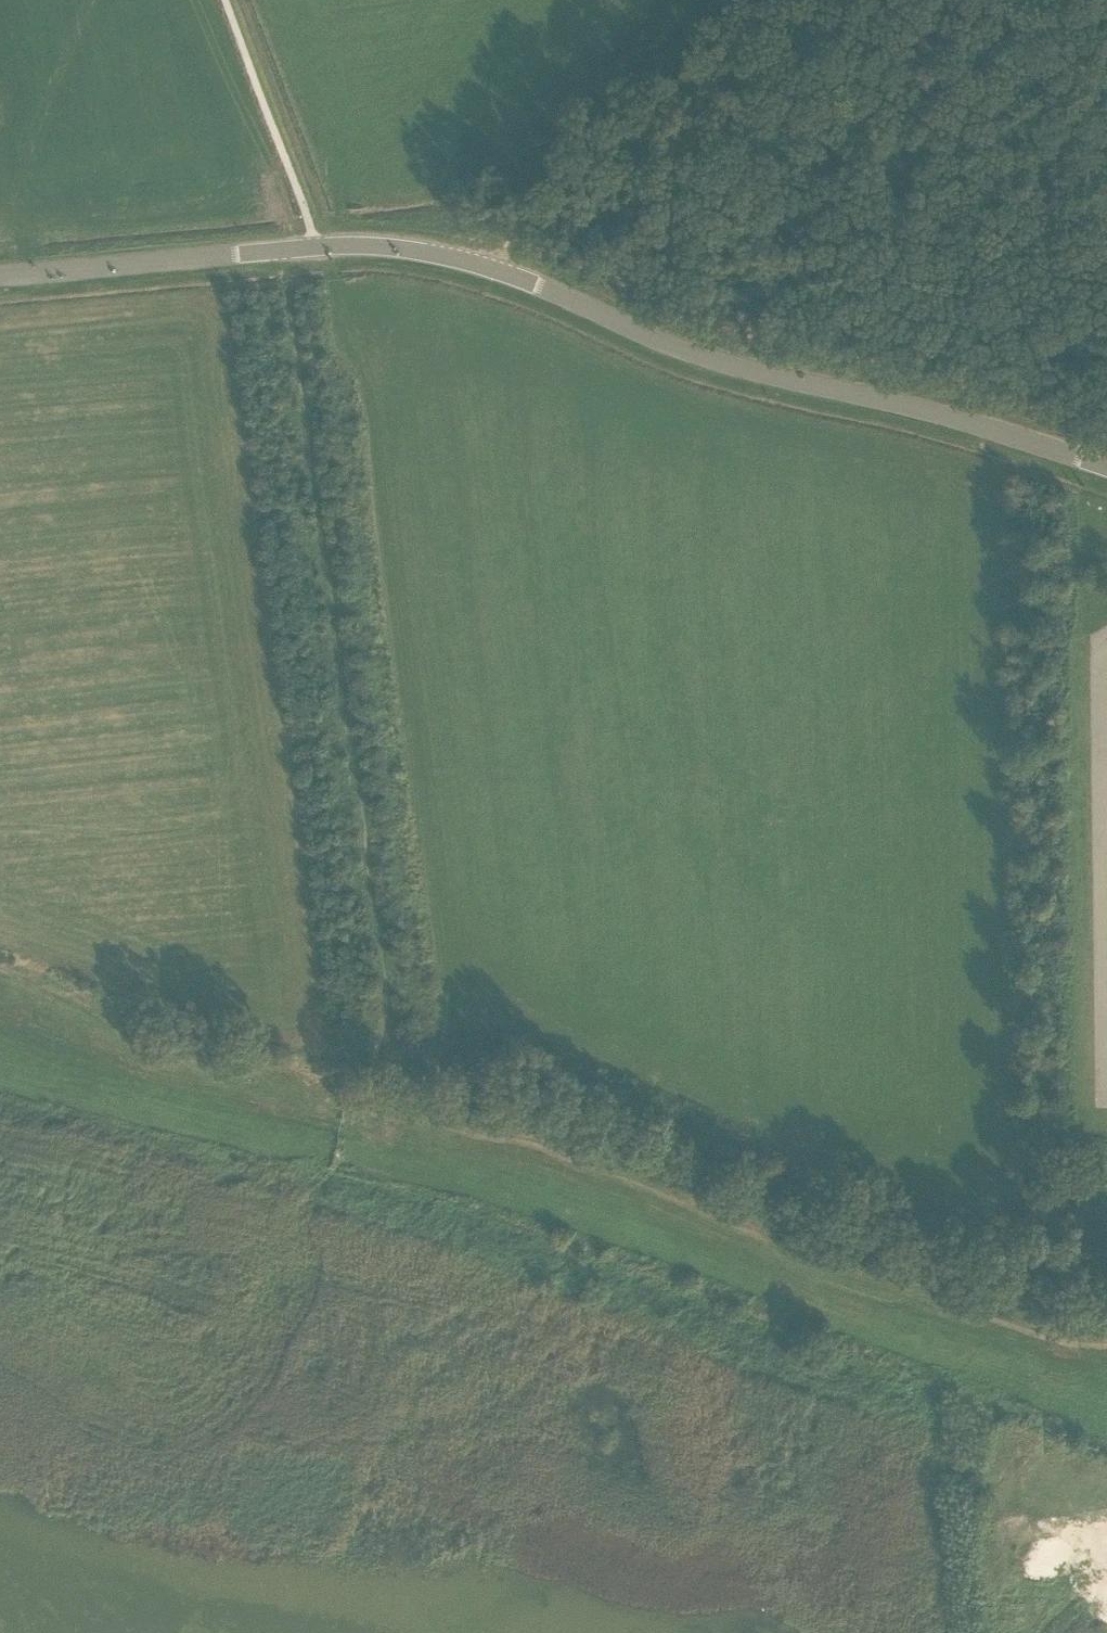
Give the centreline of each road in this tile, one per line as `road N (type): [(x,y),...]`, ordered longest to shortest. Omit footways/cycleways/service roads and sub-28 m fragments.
road 1 (track): [(326,1126),(392,1133),(419,1117),(435,1073),(443,956),(364,356),(332,281),(327,225),(241,0)]
road 2 (tertiary): [(1106,468),(945,415),(685,351),(538,285),(431,252),(331,246),(0,277)]
road 3 (track): [(533,216),(773,0)]

